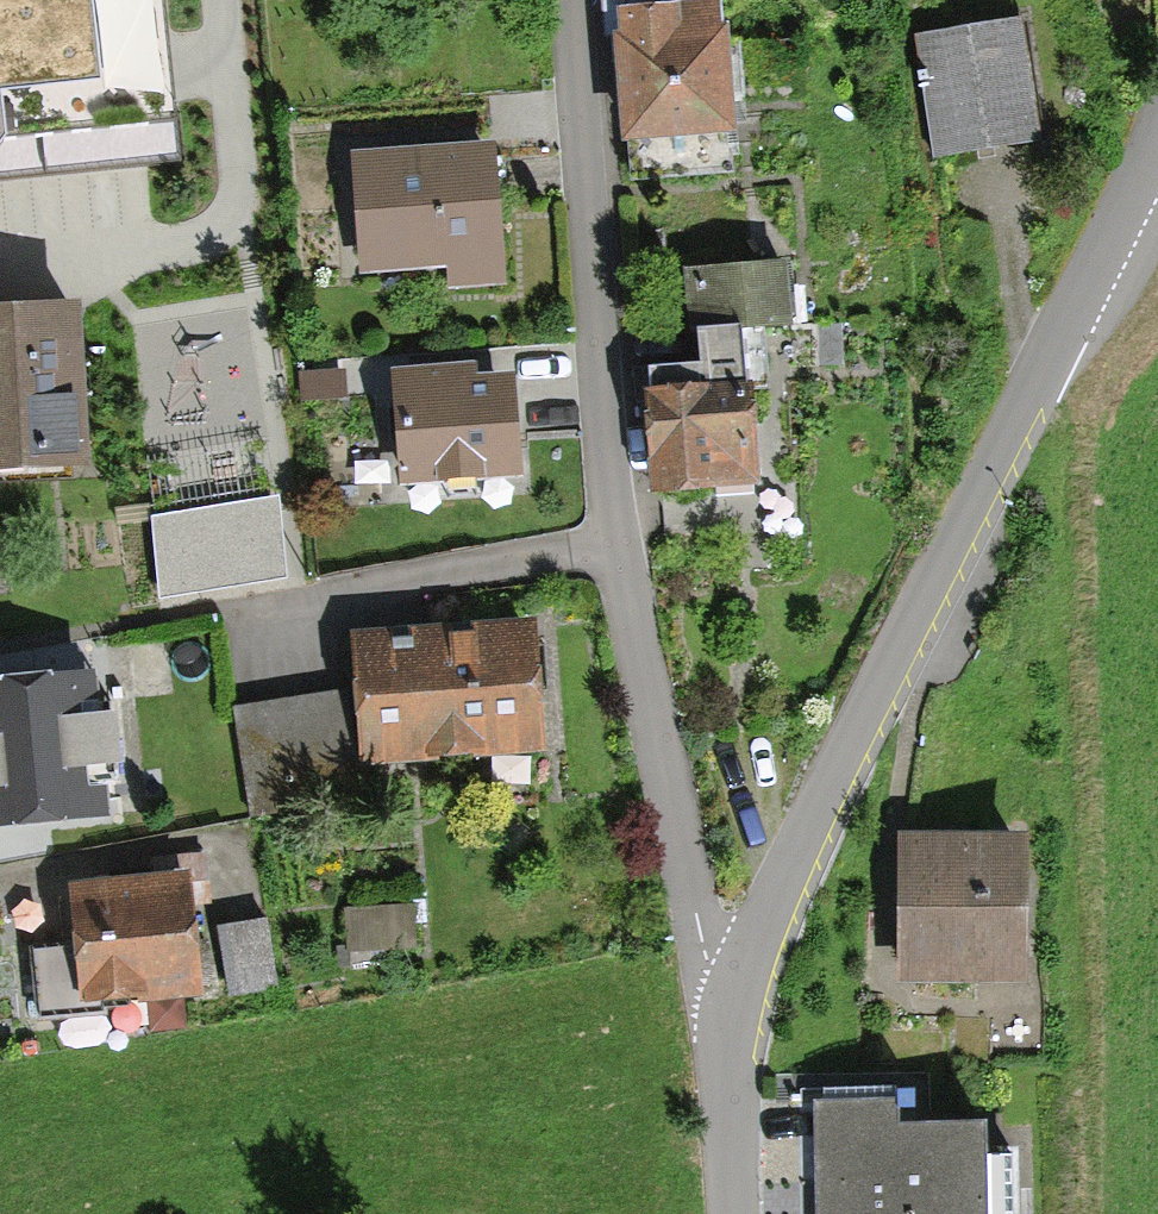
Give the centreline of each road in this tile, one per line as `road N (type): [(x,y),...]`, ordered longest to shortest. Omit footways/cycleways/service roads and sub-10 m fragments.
road 1 (residential): [(733,991),(705,949),(619,539),(567,0)]
road 2 (residential): [(733,991),(971,479),(1157,108)]
road 3 (residential): [(729,1213),(723,1064),(733,991)]

